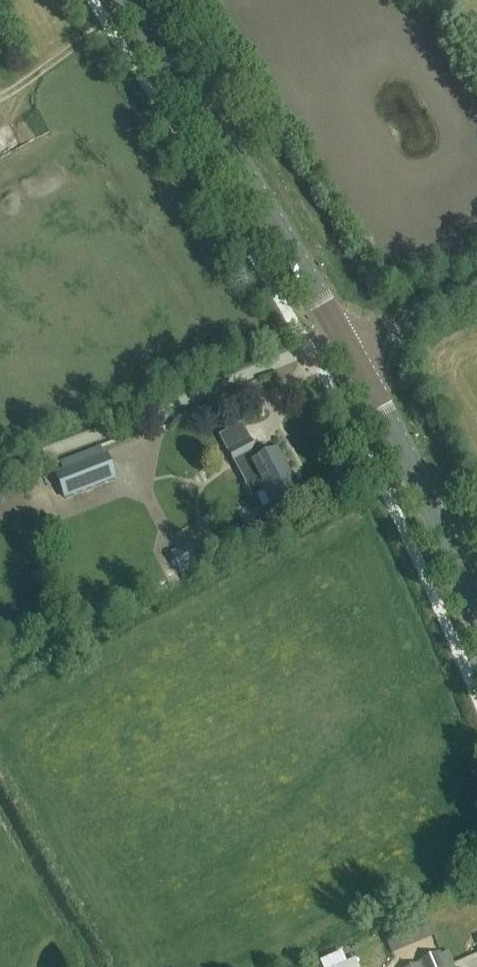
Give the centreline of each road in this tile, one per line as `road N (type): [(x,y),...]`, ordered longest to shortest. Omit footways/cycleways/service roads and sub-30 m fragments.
road 1 (secondary): [(346,346),(128,0)]
road 2 (secondary): [(476,622),(419,479),(346,346)]
road 3 (unclassified): [(346,346),(476,294)]

